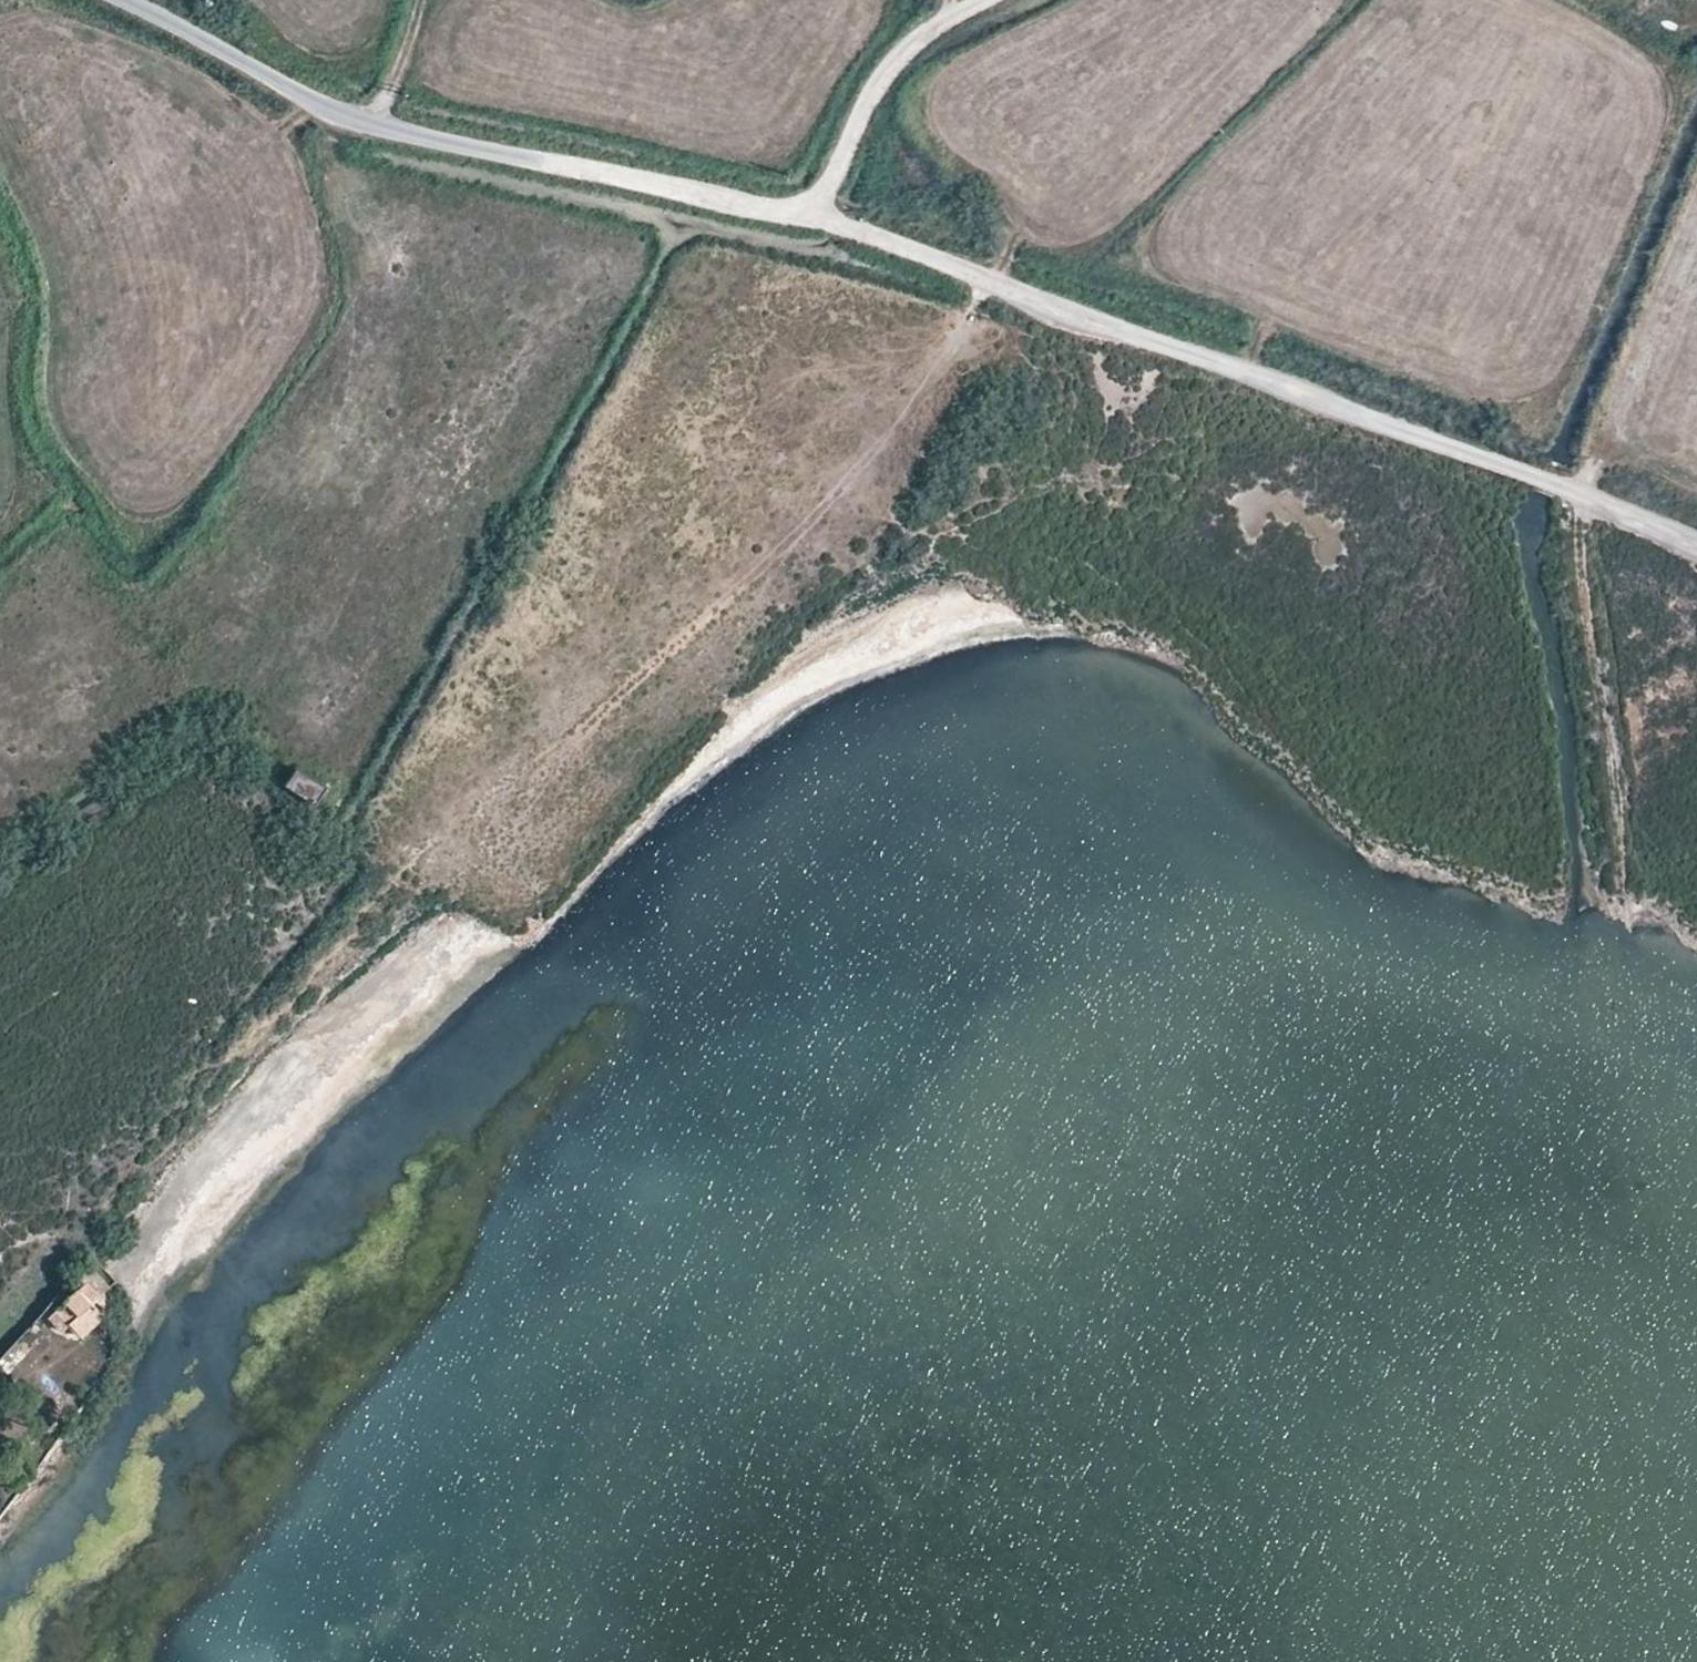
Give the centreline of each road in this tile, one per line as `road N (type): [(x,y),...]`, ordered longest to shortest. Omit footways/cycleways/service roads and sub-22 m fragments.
road 1 (unclassified): [(1530,476),(1196,353),(1057,315),(990,281),(812,218)]
road 2 (unclassified): [(812,218),(341,118),(121,0)]
road 3 (unclassified): [(988,0),(927,35),(890,73),(812,218)]
road 4 (unclassified): [(1530,476),(1640,524)]

